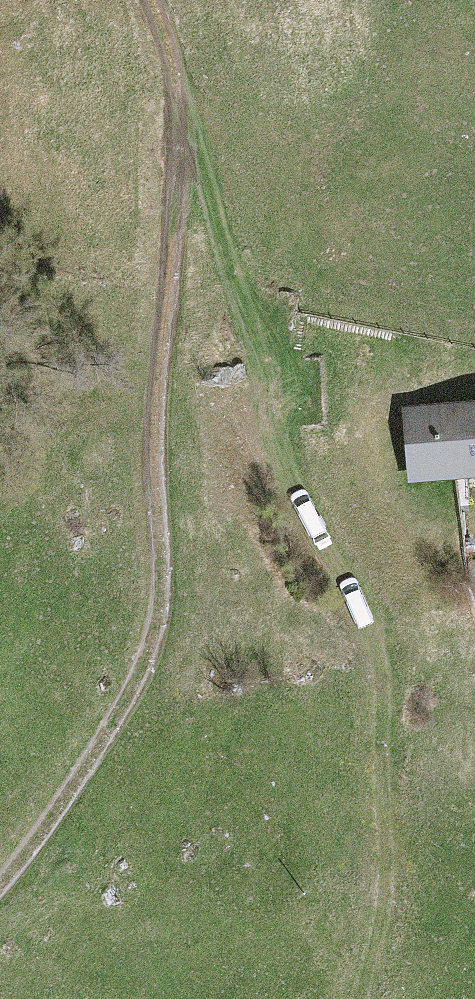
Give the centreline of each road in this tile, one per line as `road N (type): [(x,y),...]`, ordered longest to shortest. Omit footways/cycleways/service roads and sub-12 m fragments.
road 1 (track): [(0,930),(147,684),(172,539),(164,419),(181,151),(149,0)]
road 2 (track): [(366,998),(400,882),(400,663),(272,424),(181,151)]

